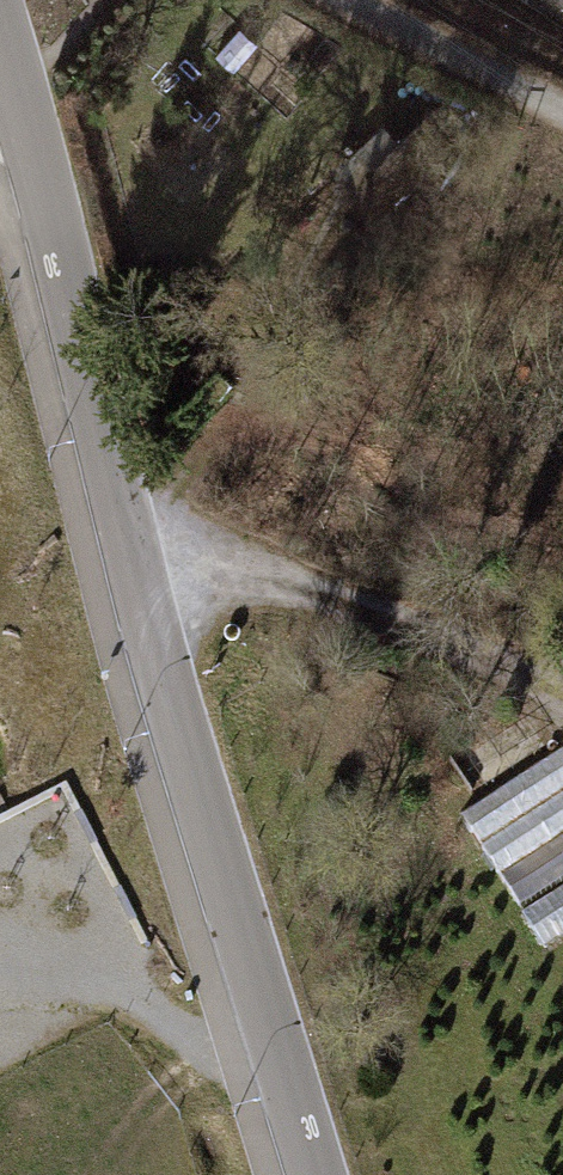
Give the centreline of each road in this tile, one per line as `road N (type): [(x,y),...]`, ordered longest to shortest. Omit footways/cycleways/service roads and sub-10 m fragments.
road 1 (residential): [(0,80),(127,592),(302,1174)]
road 2 (track): [(127,592),(242,579),(515,670),(562,704)]
road 3 (track): [(562,113),(323,0)]

